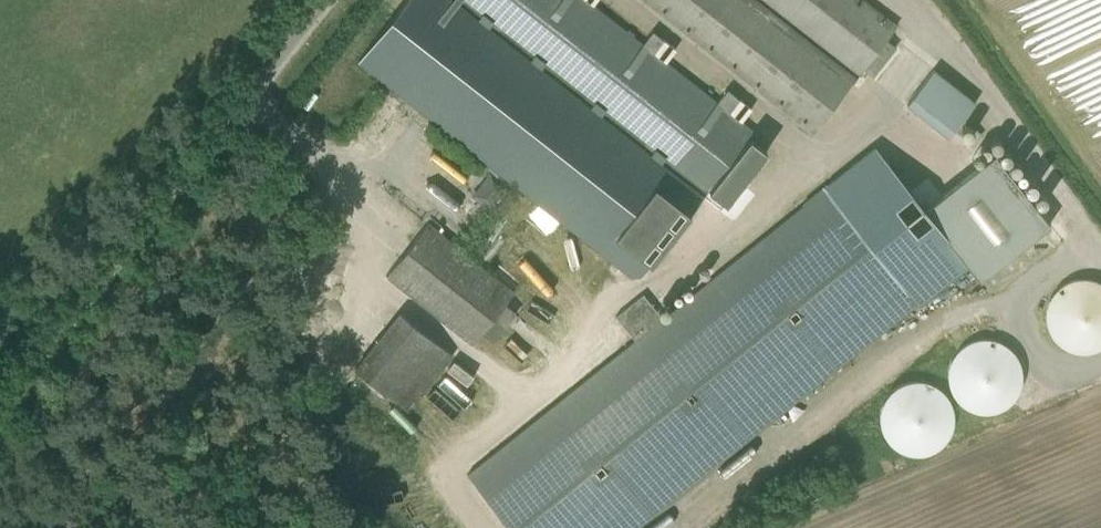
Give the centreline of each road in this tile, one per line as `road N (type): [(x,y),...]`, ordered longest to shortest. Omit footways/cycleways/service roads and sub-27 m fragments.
road 1 (unclassified): [(0,407),(324,0)]

